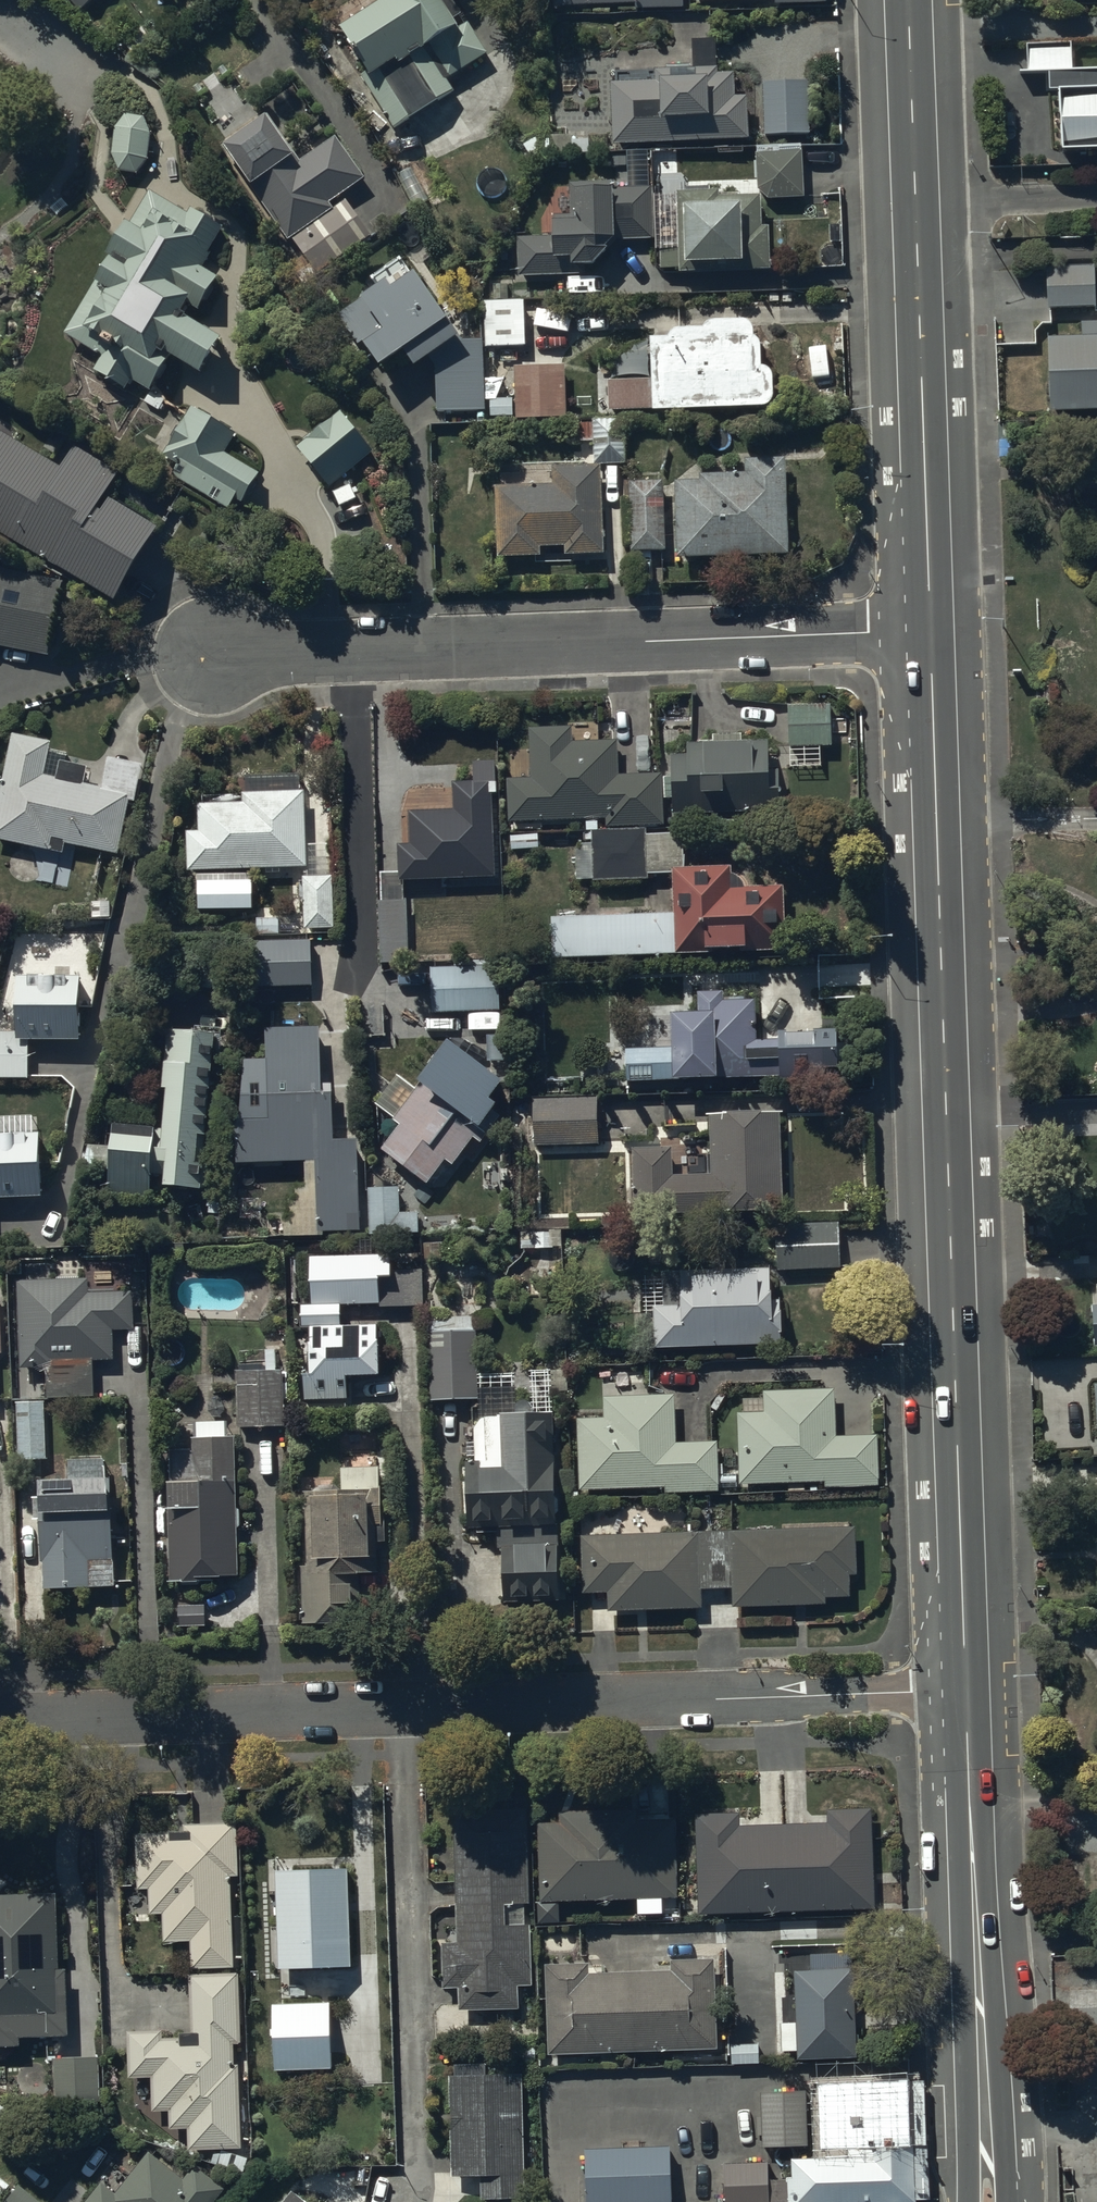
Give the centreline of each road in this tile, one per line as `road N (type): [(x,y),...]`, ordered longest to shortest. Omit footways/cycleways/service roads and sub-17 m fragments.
road 1 (secondary): [(966,1692),(932,630)]
road 2 (residential): [(932,630),(195,653)]
road 3 (secondary): [(932,630),(909,0)]
road 4 (residential): [(403,1710),(966,1692)]
road 5 (secondary): [(988,2201),(966,1692)]
road 6 (residential): [(419,2201),(403,1710)]
road 7 (residential): [(0,1722),(403,1710)]

